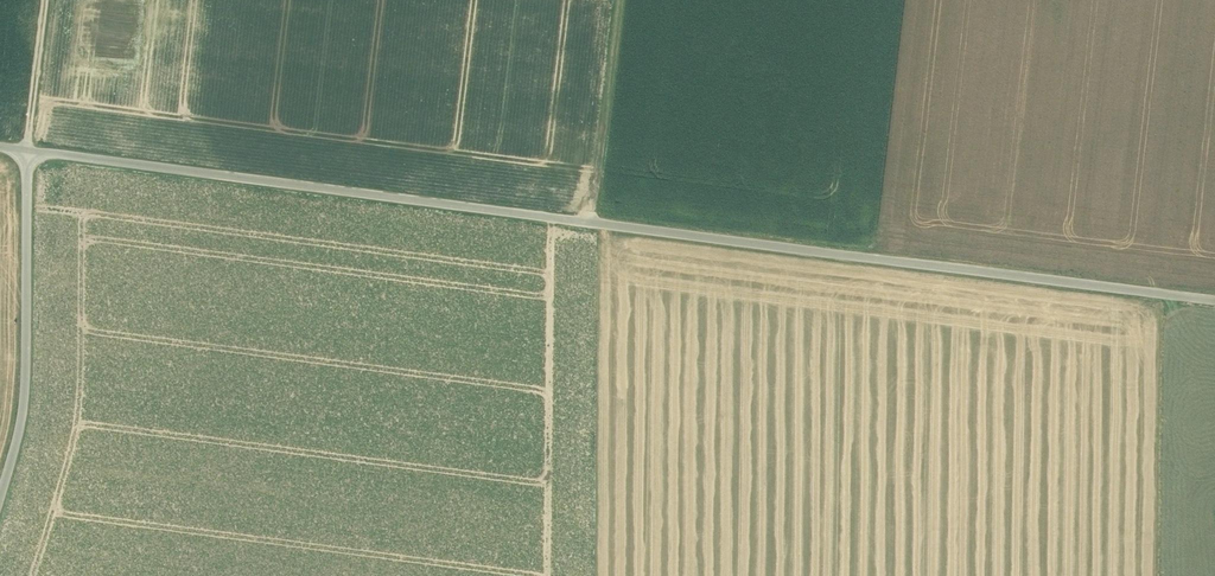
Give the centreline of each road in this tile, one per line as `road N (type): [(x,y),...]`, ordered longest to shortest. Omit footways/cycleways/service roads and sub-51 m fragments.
road 1 (unclassified): [(1214,299),(27,149)]
road 2 (unclassified): [(27,149),(24,414),(0,496)]
road 3 (track): [(618,0),(591,221)]
road 4 (track): [(45,0),(27,149)]

